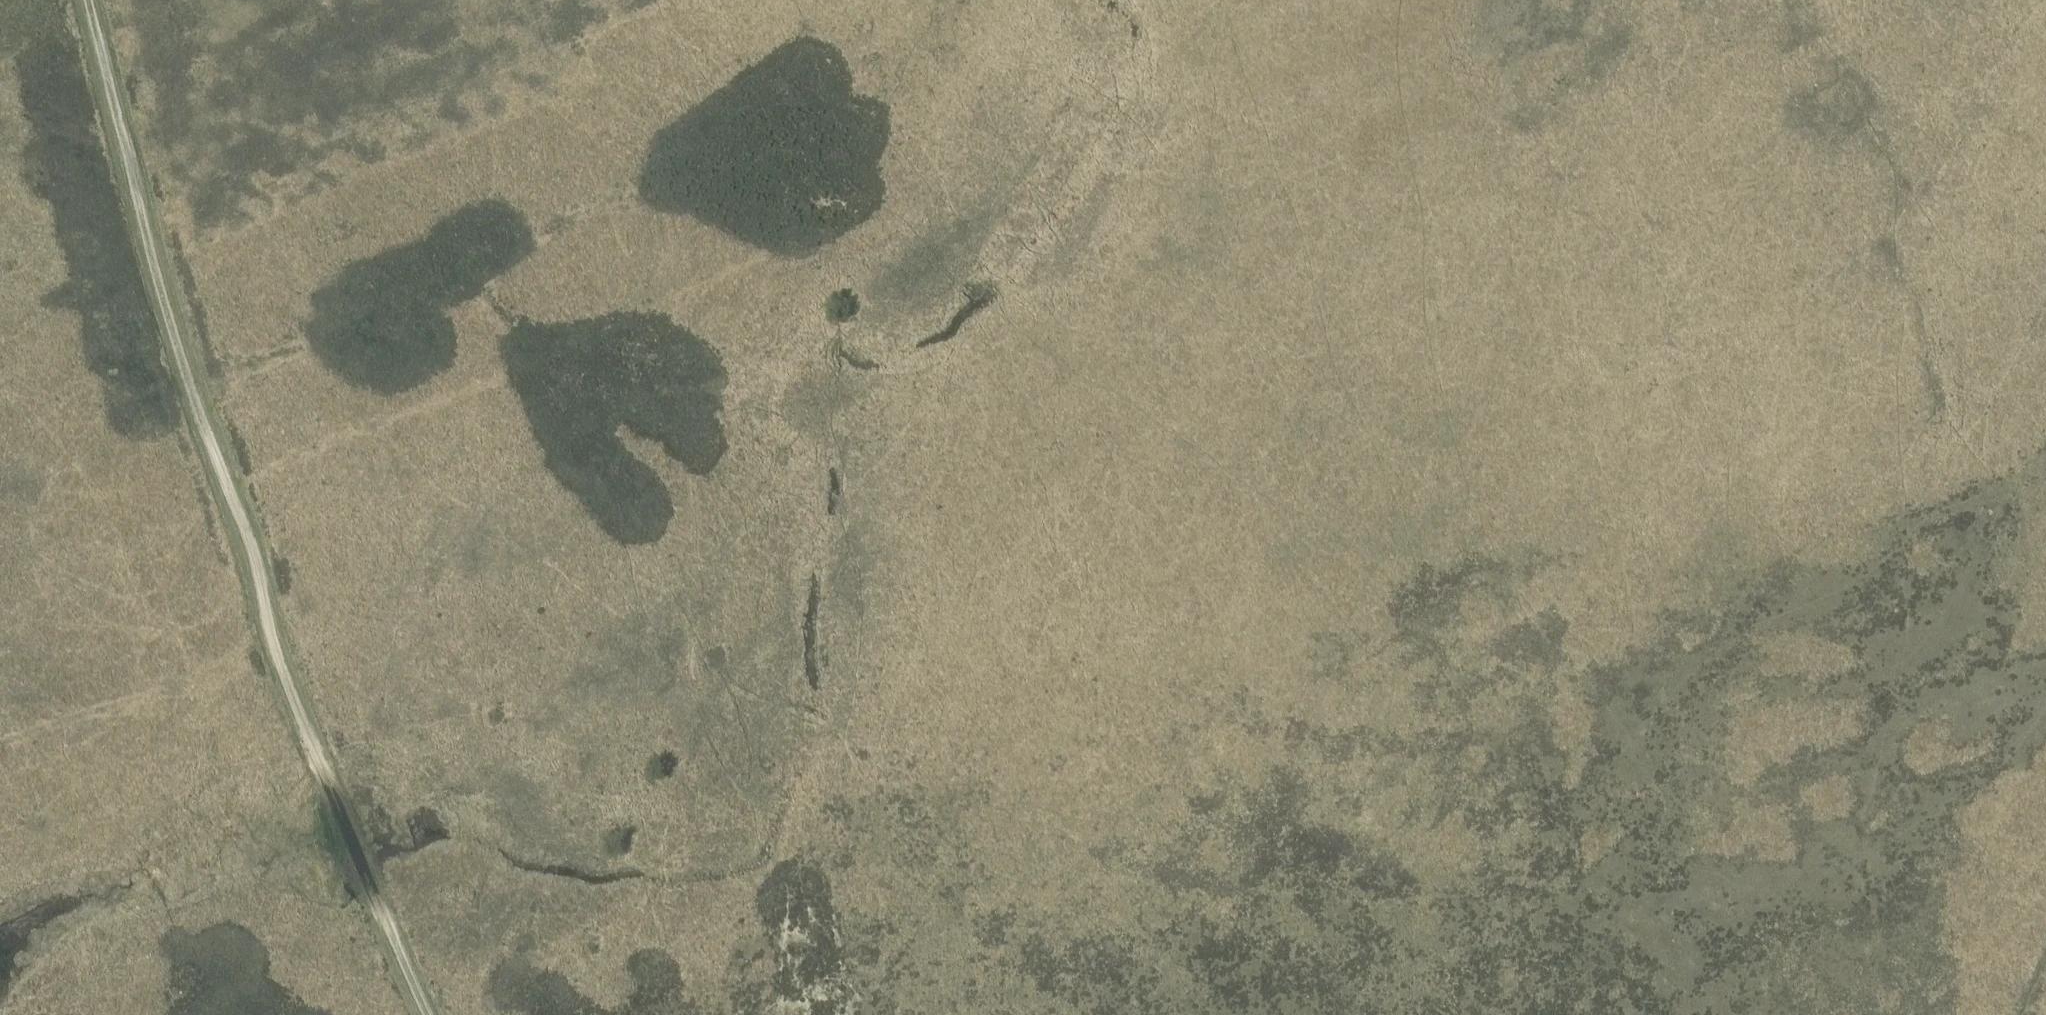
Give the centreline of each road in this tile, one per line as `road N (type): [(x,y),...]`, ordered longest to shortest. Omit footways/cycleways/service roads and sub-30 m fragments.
road 1 (track): [(428,1014),(306,732),(268,622),(257,566),(156,274),(89,0)]

